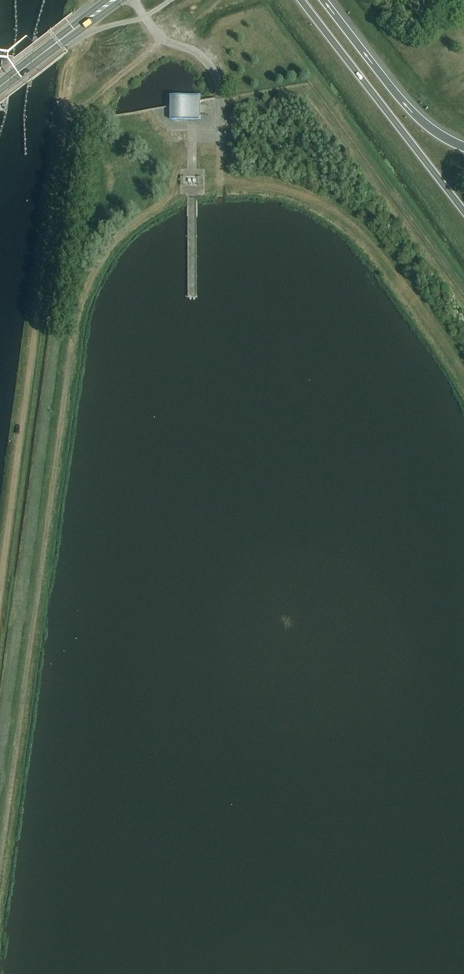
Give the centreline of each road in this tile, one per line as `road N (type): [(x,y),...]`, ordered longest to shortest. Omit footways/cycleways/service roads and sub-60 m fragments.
road 1 (track): [(0,595),(65,107),(79,79)]
road 2 (motorway): [(302,0),(463,213)]
road 3 (motorway): [(463,146),(410,109),(323,0)]
road 4 (secondary): [(0,86),(113,0)]

